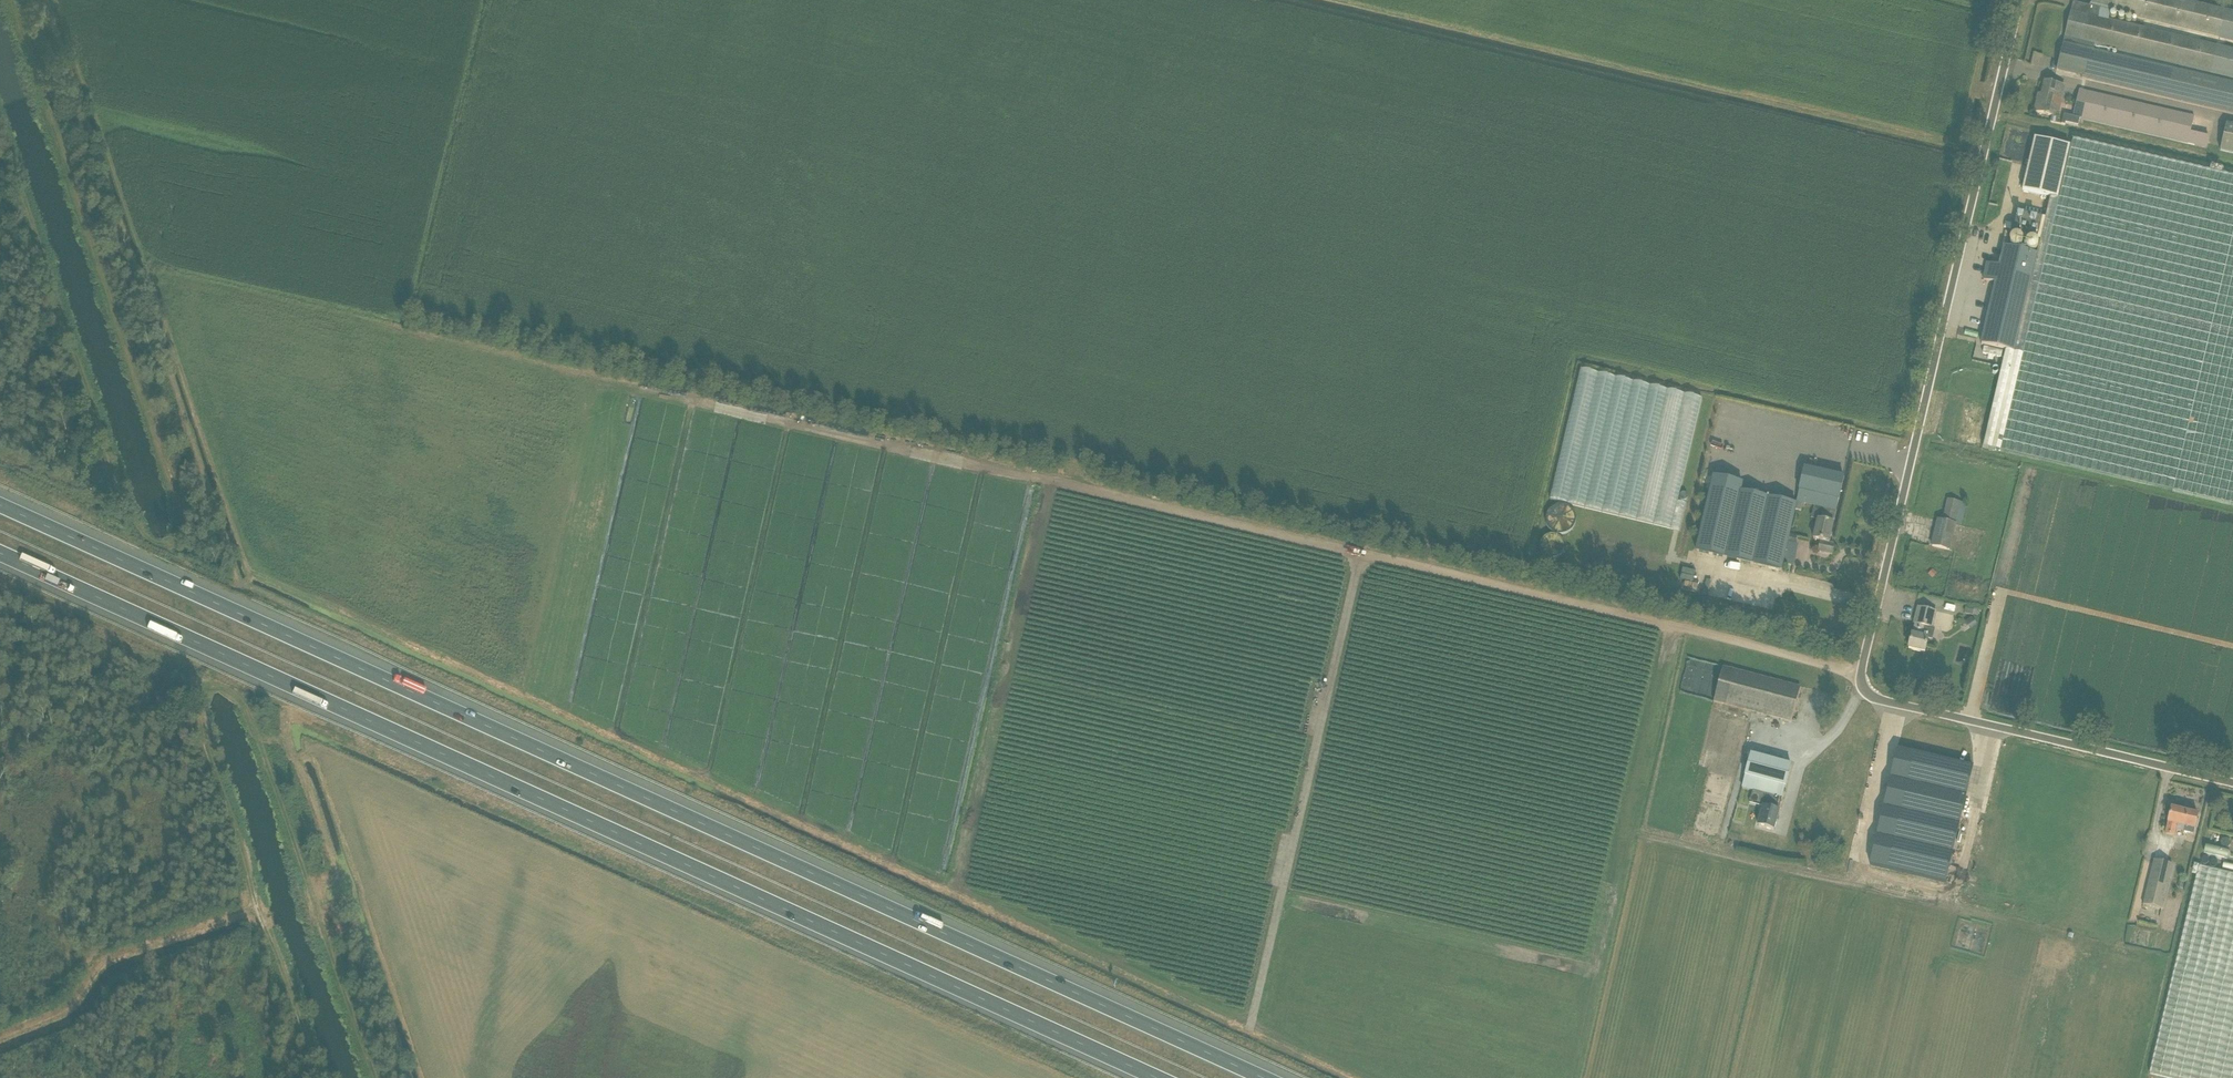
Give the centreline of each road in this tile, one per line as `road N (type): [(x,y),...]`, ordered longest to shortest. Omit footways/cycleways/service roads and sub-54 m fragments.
road 1 (motorway): [(1275,1077),(0,500)]
road 2 (motorway): [(0,549),(1170,1077)]
road 3 (track): [(644,389),(1866,674)]
road 4 (unclassified): [(2232,778),(1893,701),(1866,674),(2023,0)]
road 5 (track): [(320,1077),(200,728),(205,690),(239,698),(251,723),(374,1077)]
road 6 (track): [(1361,550),(1253,1022)]

